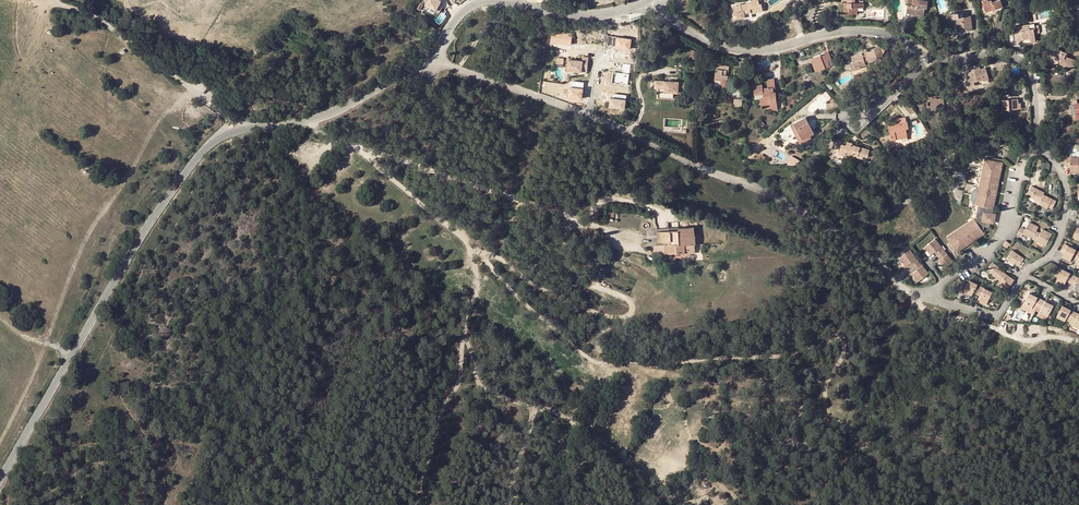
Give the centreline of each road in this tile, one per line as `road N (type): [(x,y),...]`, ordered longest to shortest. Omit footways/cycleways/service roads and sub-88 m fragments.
road 1 (track): [(801,504),(837,477),(854,442),(846,422),(827,413),(826,383),(844,353),(839,337),(778,356),(593,361),(461,236),(356,150),(319,133),(312,120)]
road 2 (tertiary): [(0,479),(136,243),(206,148),(230,133),(330,115),(426,59)]
road 3 (track): [(510,504),(542,409),(608,446),(670,501),(698,500),(716,487),(732,440),(850,453)]
road 4 (residential): [(588,114),(781,199),(846,237),(900,286),(931,298)]
road 5 (residential): [(1024,274),(1054,249),(1066,212),(1064,181),(1042,152),(1025,160),(1000,241),(931,298)]
road 6 (track): [(357,151),(575,220),(661,259)]
road 7 (track): [(575,220),(564,239),(569,260),(587,280),(629,299),(628,314),(588,308),(481,255)]
road 8 (track): [(468,242),(477,285),(460,379),(437,421),(420,483),(430,504)]
road 9 (residential): [(913,48),(889,35),(853,31),(777,48),(727,48),(674,23)]
road 10 (track): [(230,133),(224,115),(104,23),(35,0)]
road 11 (tertiary): [(426,59),(482,2),(580,15),(627,9)]
road 12 (residential): [(929,59),(858,125),(848,125),(847,110),(913,48)]
road 13 (track): [(1078,341),(1025,341),(928,308),(919,293)]
road 14 (residential): [(426,59),(588,114)]
road 15 (residential): [(1037,122),(1030,72),(1019,59),(929,59)]
road 16 (track): [(542,409),(481,385),(465,330)]

